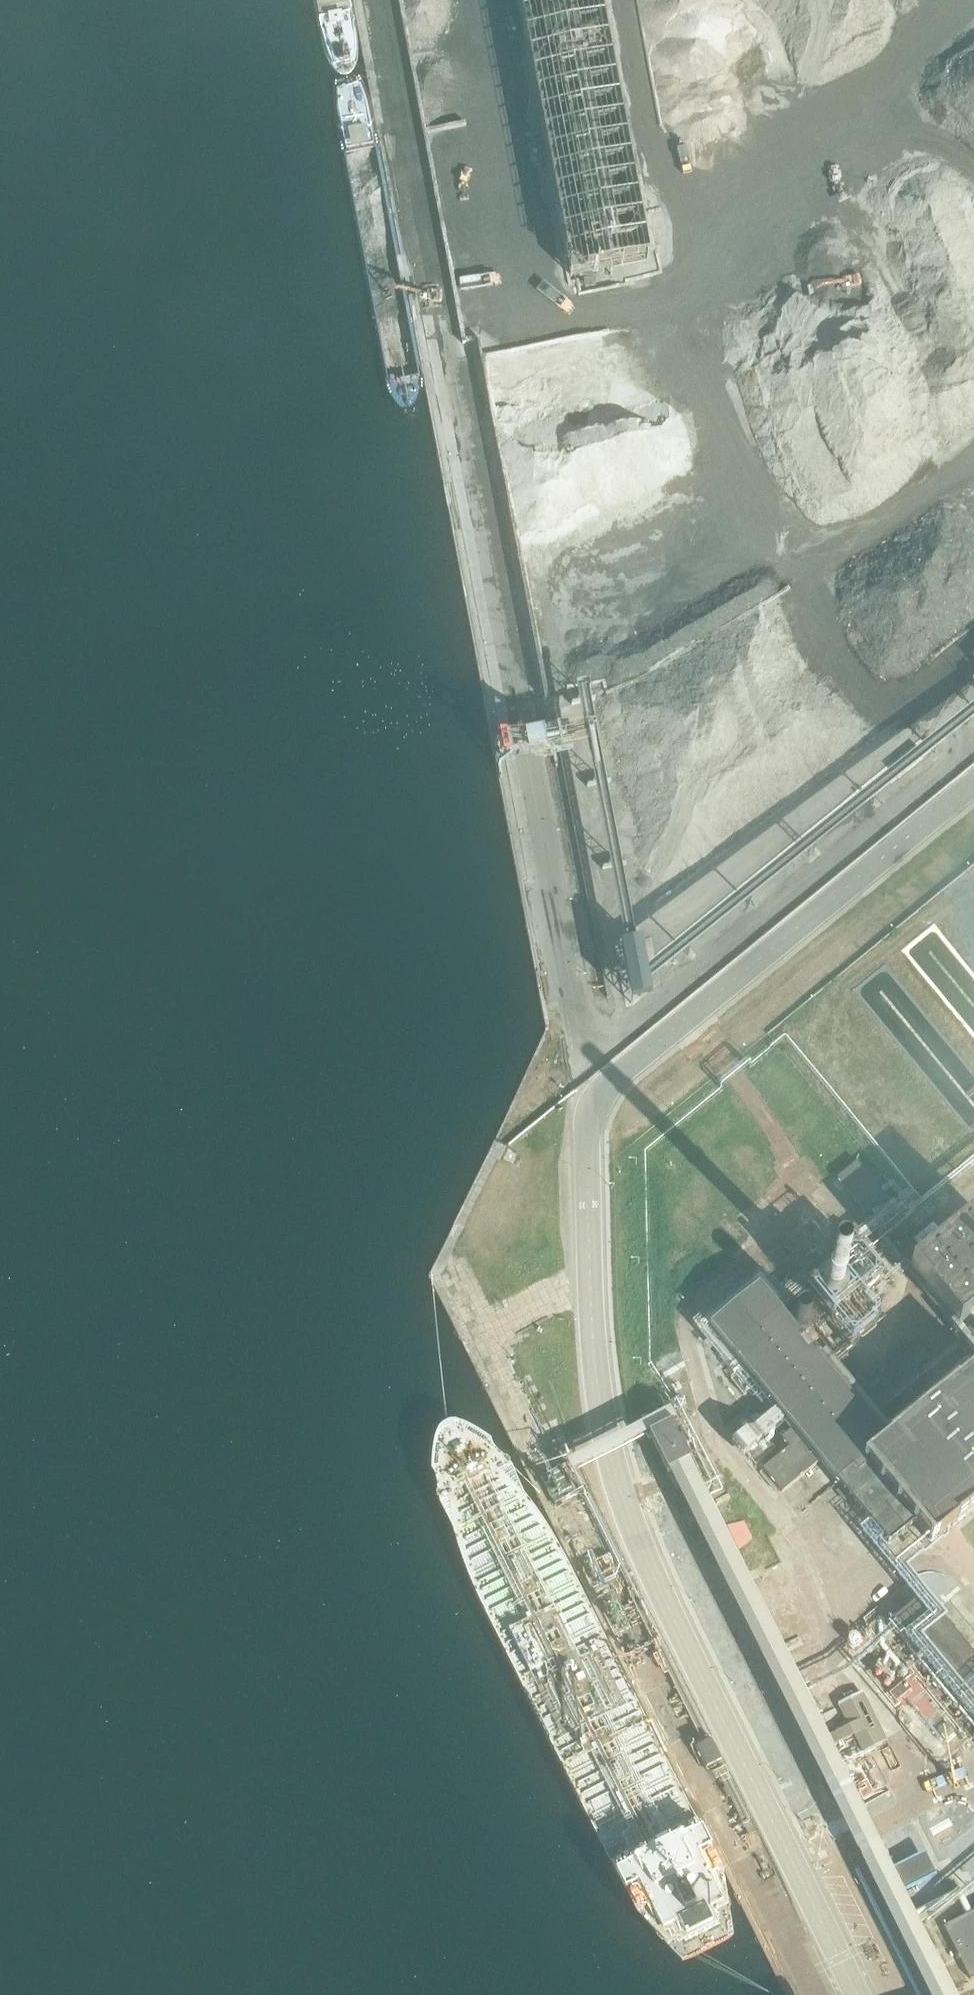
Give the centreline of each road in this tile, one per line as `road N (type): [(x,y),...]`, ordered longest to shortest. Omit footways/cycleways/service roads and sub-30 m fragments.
road 1 (unclassified): [(582,1067),(384,0)]
road 2 (unclassified): [(859,1994),(641,1552),(599,1411),(582,1067)]
road 3 (unclassified): [(582,1067),(973,747)]

